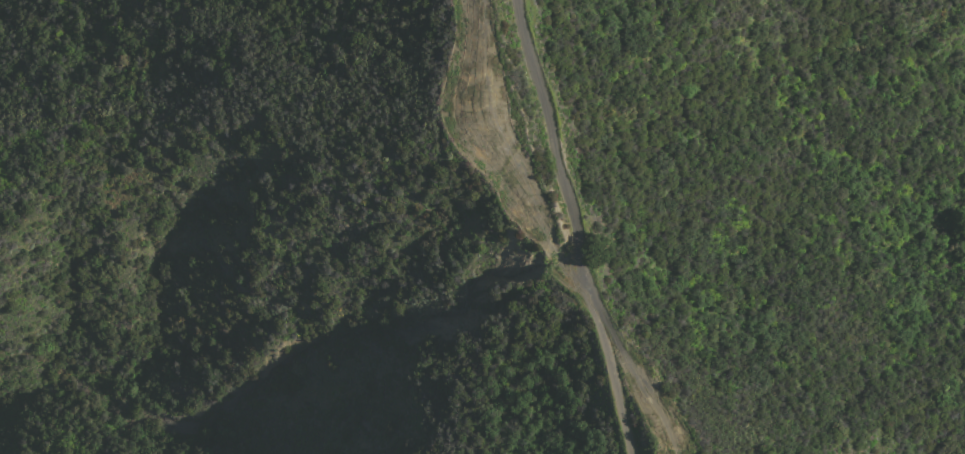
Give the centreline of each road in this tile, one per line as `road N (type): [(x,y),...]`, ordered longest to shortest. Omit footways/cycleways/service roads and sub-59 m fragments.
road 1 (track): [(634,453),(517,0)]

